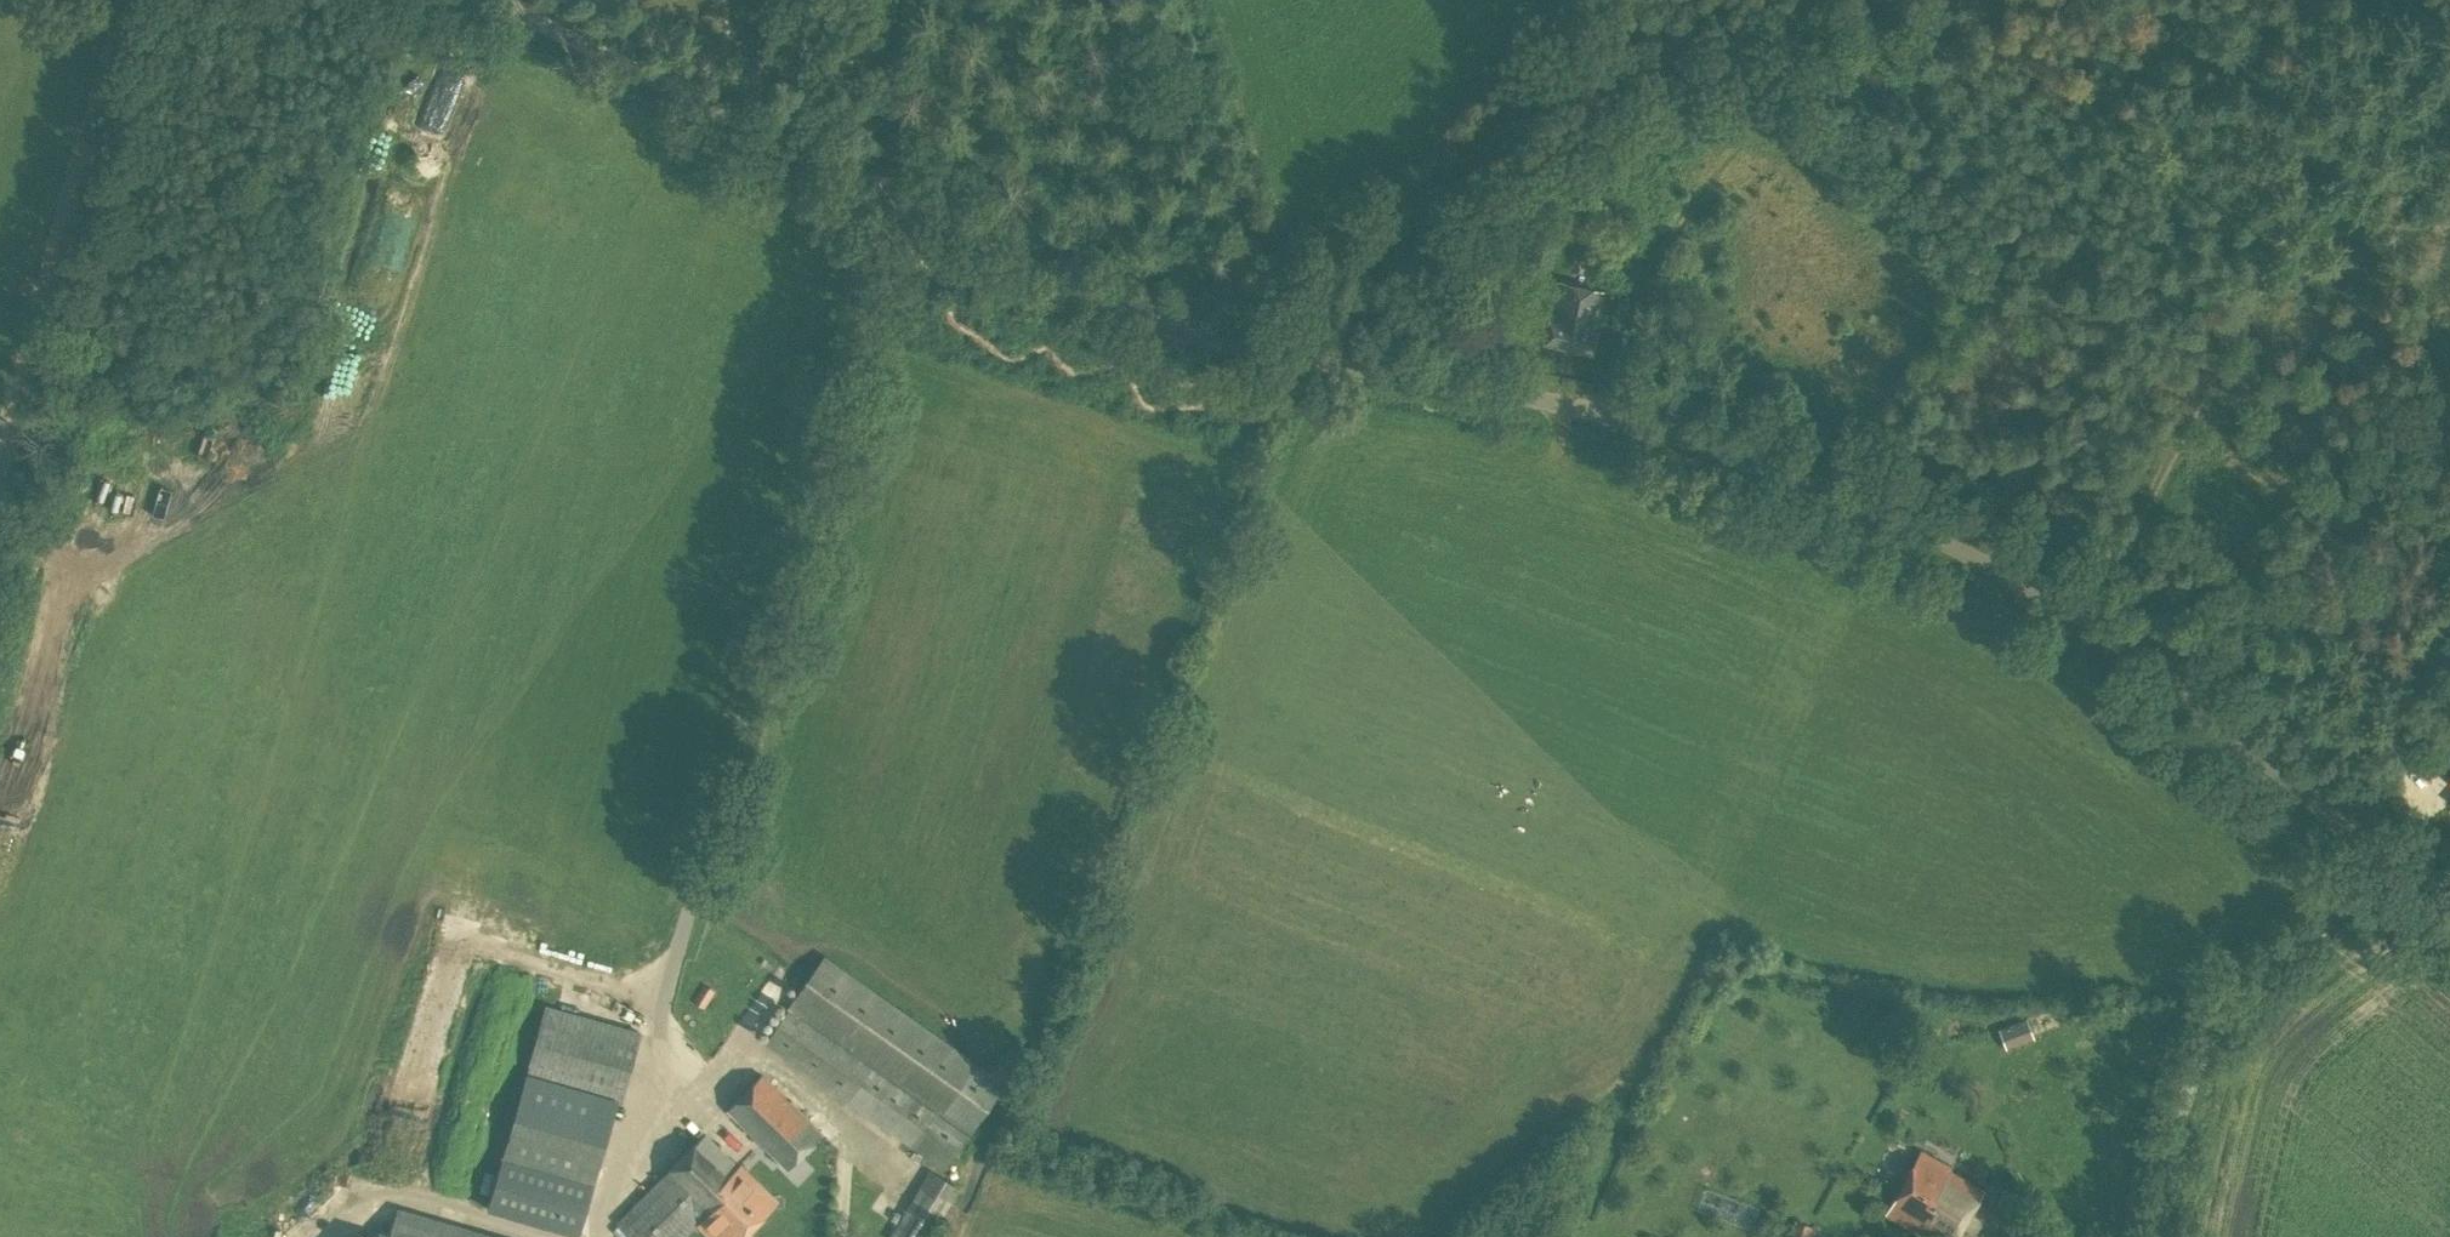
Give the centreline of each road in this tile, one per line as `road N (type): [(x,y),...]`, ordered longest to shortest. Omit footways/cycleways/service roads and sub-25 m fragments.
road 1 (unclassified): [(2385,866),(2198,695),(2084,611),(1843,490),(1625,417),(1275,352),(1104,290),(881,184)]
road 2 (unclassified): [(627,1157),(881,184)]
road 3 (track): [(0,467),(130,0)]
road 4 (unclassified): [(2155,1236),(2184,1109),(2214,1032),(2270,965),(2385,866)]
road 5 (unclassified): [(881,184),(503,0)]
road 6 (track): [(881,184),(891,158),(851,0)]

